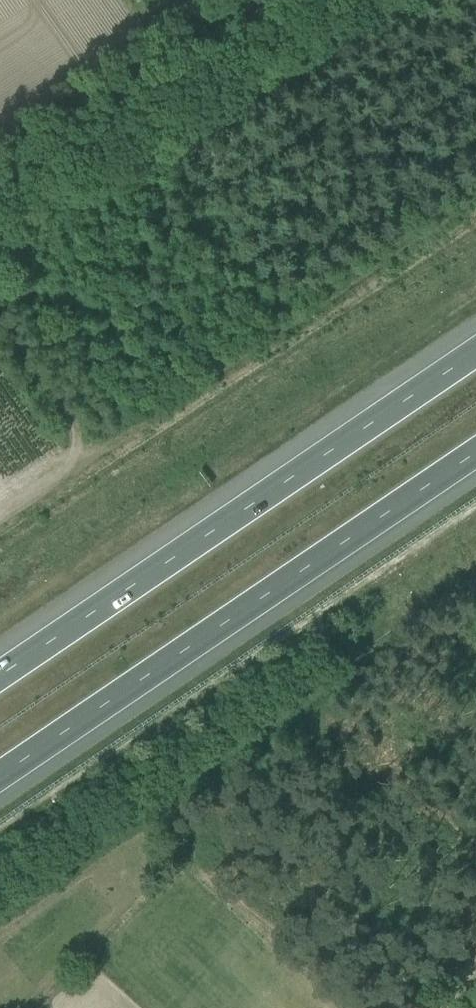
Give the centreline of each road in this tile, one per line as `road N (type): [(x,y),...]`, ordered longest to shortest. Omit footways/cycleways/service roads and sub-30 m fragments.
road 1 (motorway): [(475,352),(0,675)]
road 2 (motorway): [(0,779),(475,456)]
road 3 (track): [(0,309),(78,437),(74,464),(0,515)]

